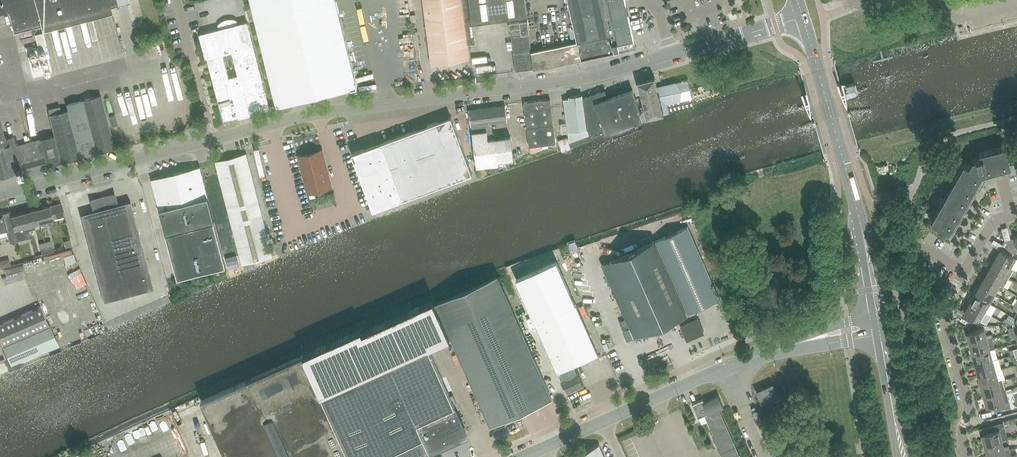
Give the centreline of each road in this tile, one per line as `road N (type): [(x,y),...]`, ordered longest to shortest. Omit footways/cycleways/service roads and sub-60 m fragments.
road 1 (unclassified): [(214,139),(310,114),(591,77),(672,54)]
road 2 (unclassified): [(523,456),(727,368)]
road 3 (unclassified): [(0,195),(214,139)]
road 4 (tertiary): [(856,205),(802,18)]
road 5 (residential): [(967,456),(961,432),(969,409),(943,315),(958,281)]
road 6 (unclassified): [(672,54),(802,18)]
road 7 (tertiary): [(910,456),(888,324)]
road 8 (unclassified): [(210,121),(177,0)]
road 9 (tertiary): [(888,324),(856,205)]
road 10 (tertiary): [(876,336),(897,456)]

